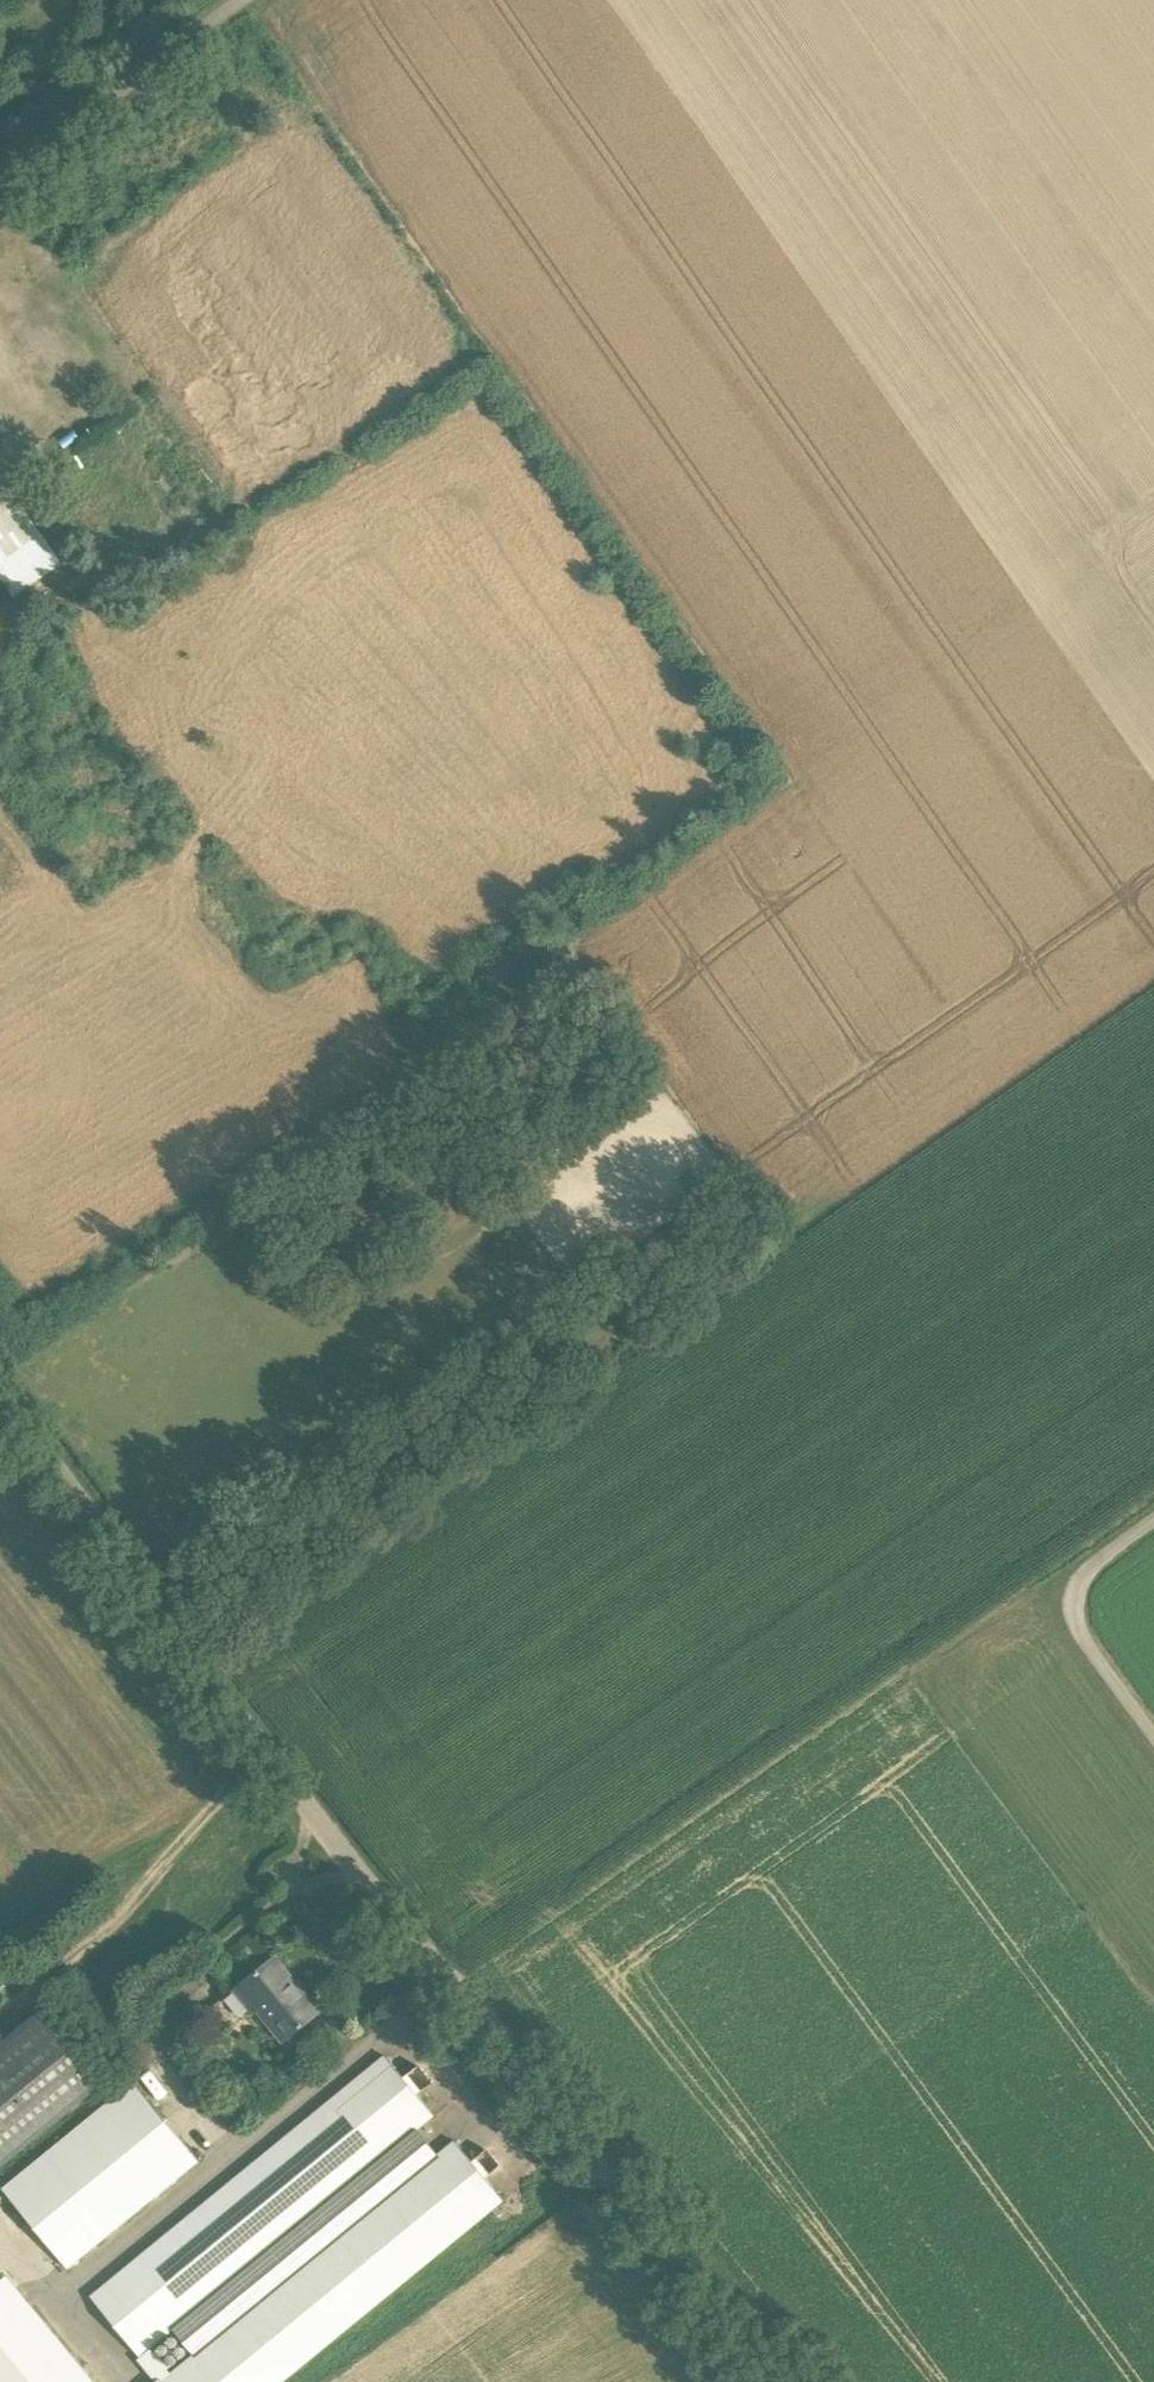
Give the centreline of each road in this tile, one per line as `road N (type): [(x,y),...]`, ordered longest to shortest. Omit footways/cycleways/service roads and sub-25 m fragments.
road 1 (unclassified): [(790,2381),(330,1812),(0,1374)]
road 2 (unclassified): [(0,185),(242,0)]
road 3 (unclassified): [(1153,1728),(1079,1610),(1085,1572),(1153,1520)]

